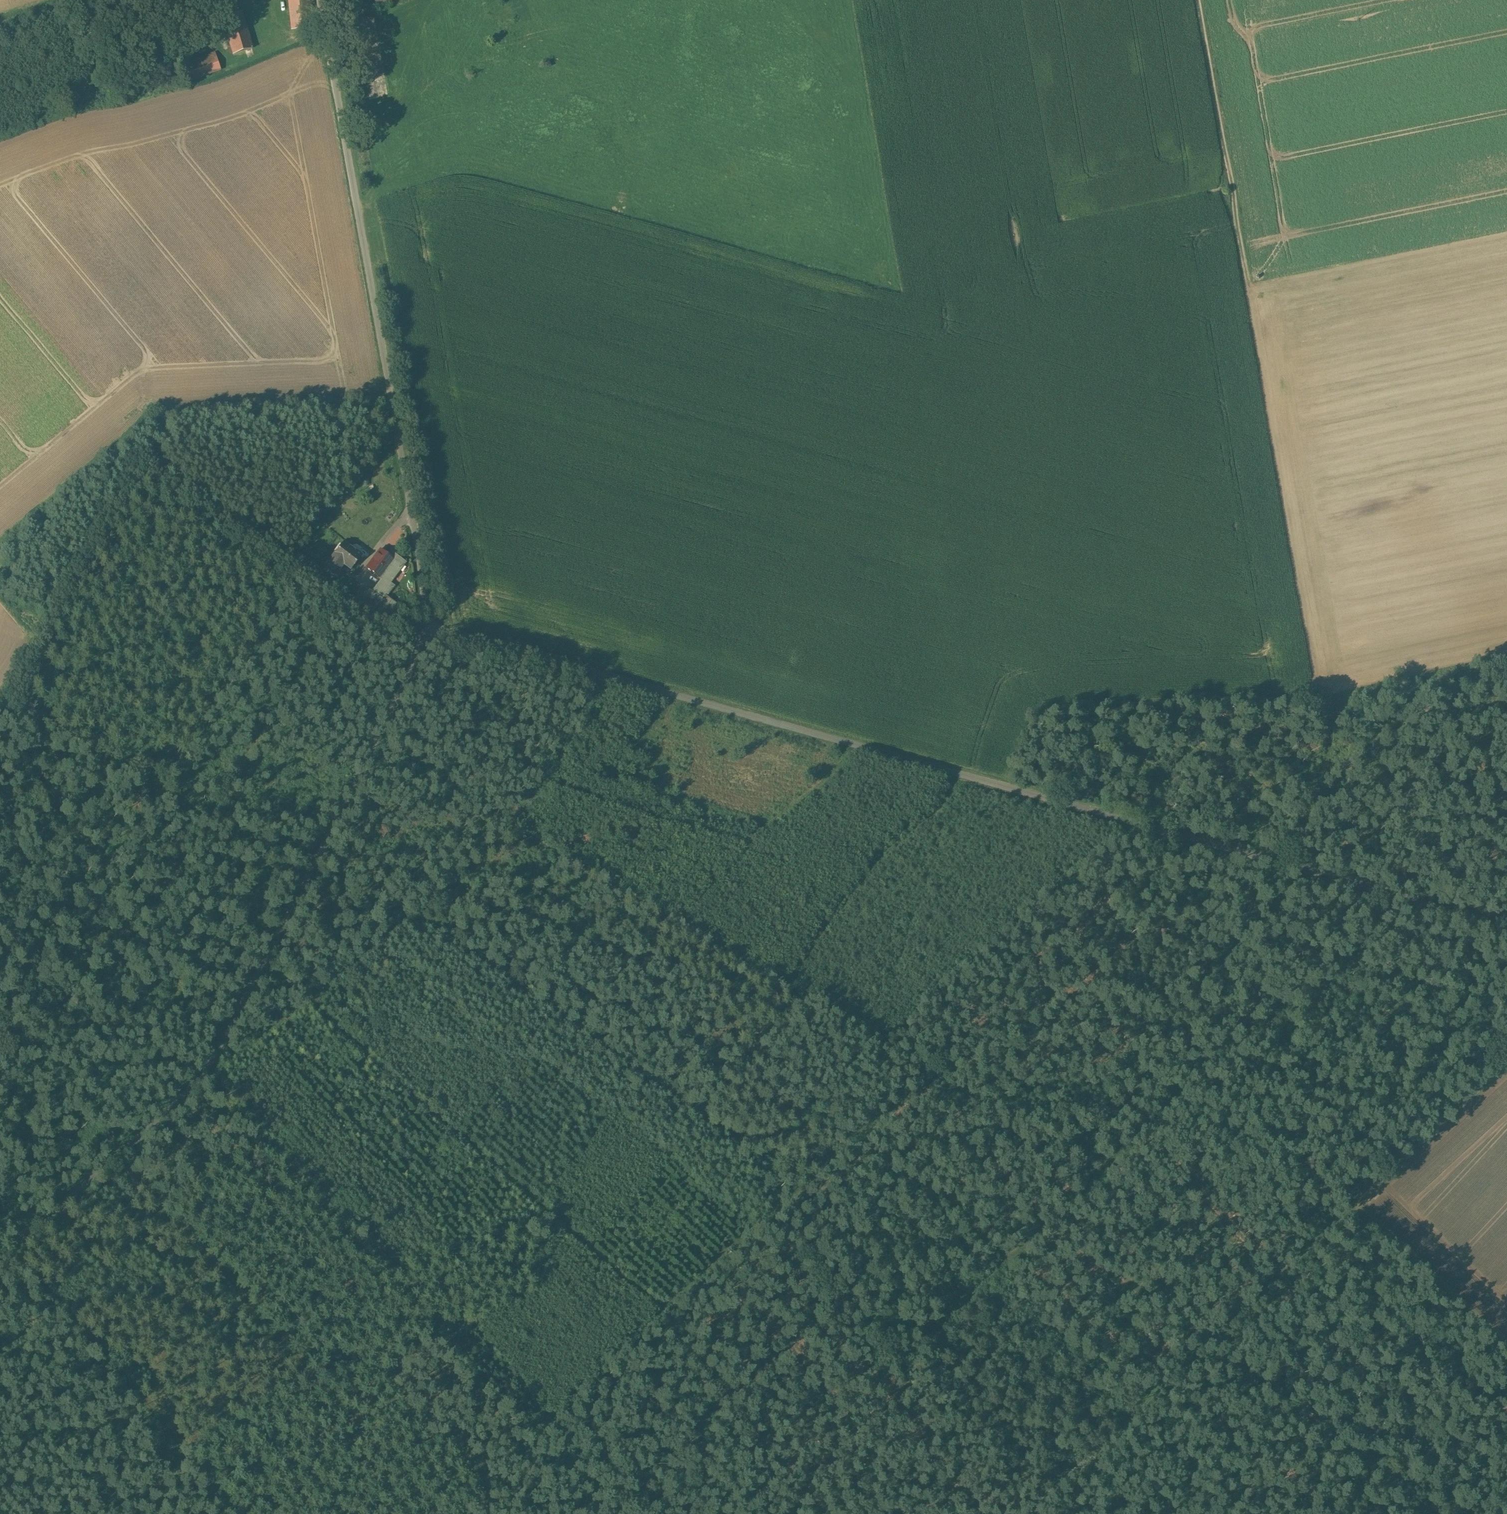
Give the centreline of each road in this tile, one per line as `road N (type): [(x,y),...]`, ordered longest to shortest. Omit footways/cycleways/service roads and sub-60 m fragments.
road 1 (unclassified): [(432,628),(1506,927)]
road 2 (track): [(570,783),(310,999),(204,1066),(538,1443)]
road 3 (track): [(740,1513),(1392,896)]
road 4 (unclassified): [(0,1246),(121,1148),(214,1055),(432,628)]
road 5 (track): [(1506,1062),(1029,1513)]
road 6 (track): [(929,1065),(466,1513)]
road 7 (unclassified): [(432,628),(323,0)]
road 8 (track): [(0,697),(139,452),(332,595),(432,628)]
road 9 (track): [(121,1148),(436,1513)]
road 10 (track): [(310,999),(657,1323)]
road 11 (track): [(417,913),(797,1188)]
road 12 (track): [(5,1240),(243,1513)]
road 13 (track): [(1199,0),(1248,282)]

